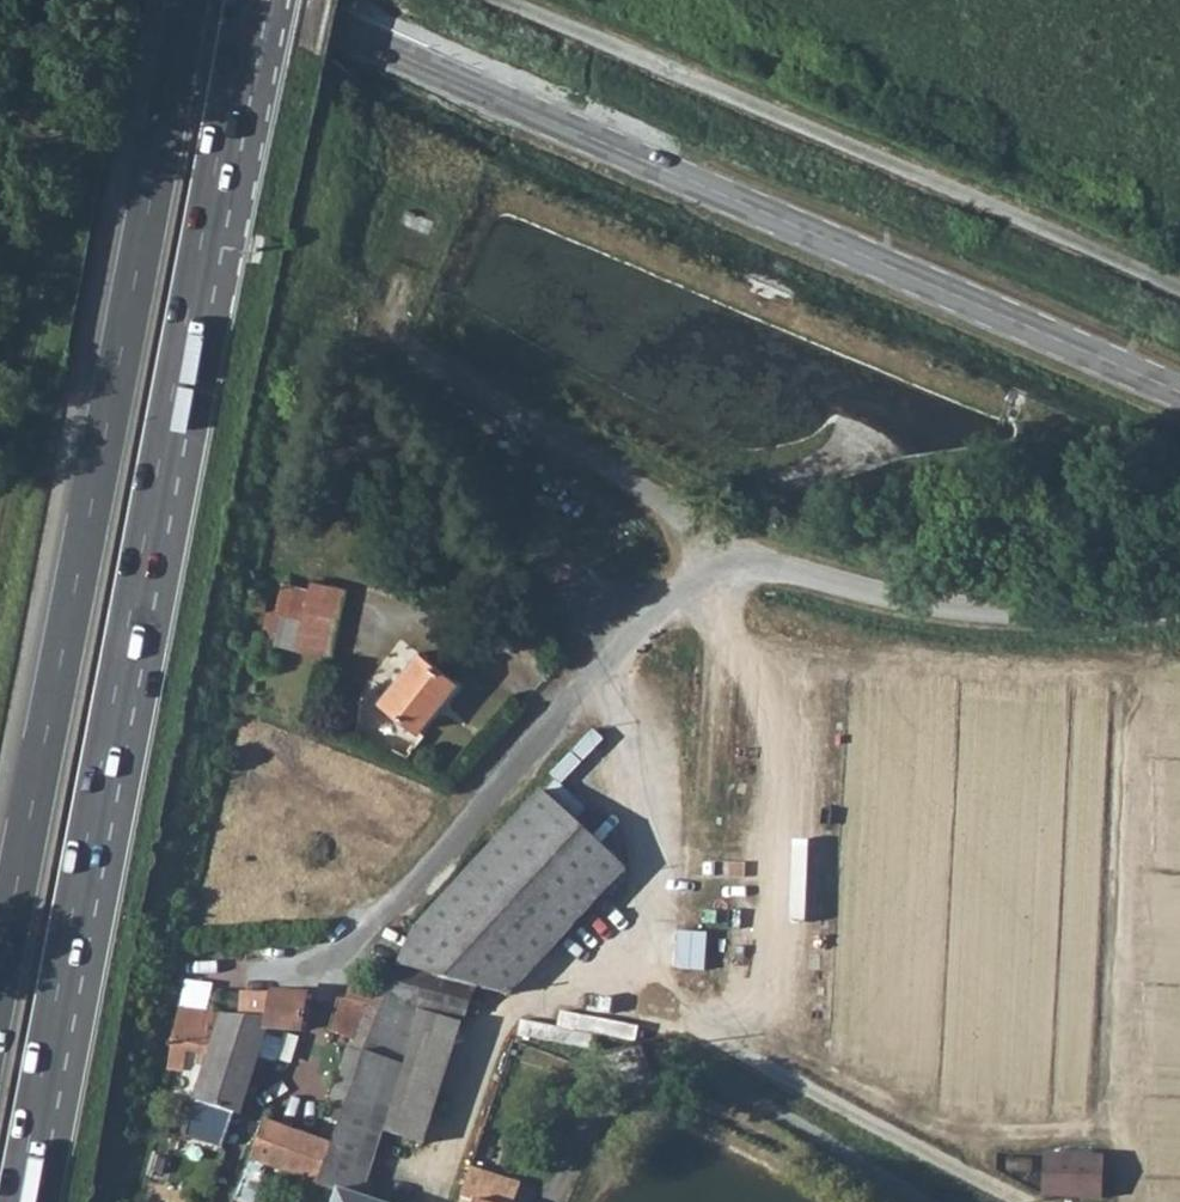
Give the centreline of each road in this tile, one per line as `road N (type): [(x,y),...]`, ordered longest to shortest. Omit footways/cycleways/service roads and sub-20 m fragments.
road 1 (trunk): [(21,1201),(257,0)]
road 2 (trunk): [(189,0),(0,979)]
road 3 (tertiary): [(275,0),(1179,390)]
road 4 (track): [(1013,1201),(710,1029),(657,988),(658,878),(640,766),(608,663)]
road 5 (residential): [(920,1201),(770,1108),(705,1083),(668,1082),(586,1142),(550,1201)]
road 6 (unclassified): [(729,571),(657,507),(388,327)]
road 7 (track): [(0,106),(57,142),(63,179),(0,479)]

